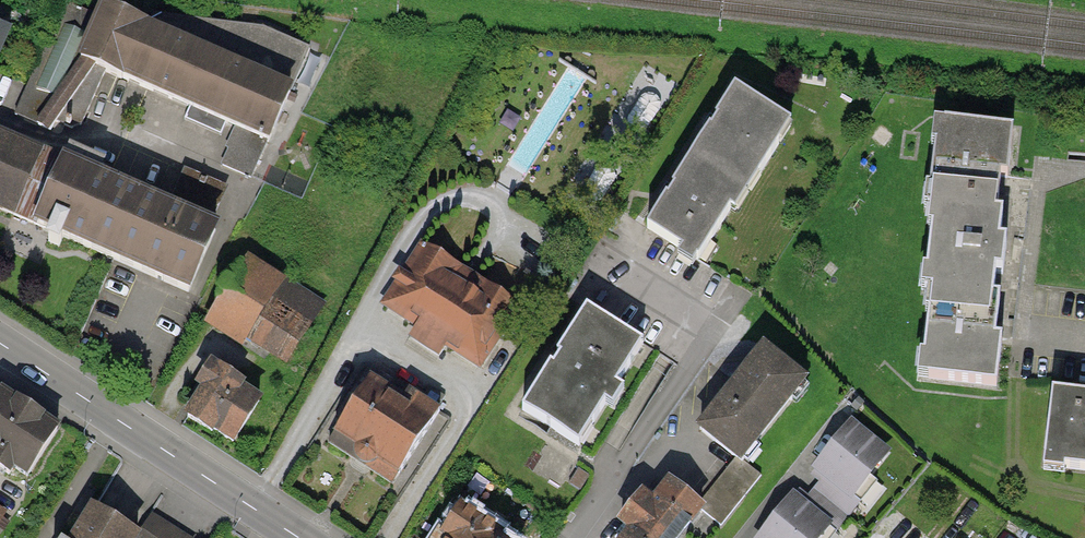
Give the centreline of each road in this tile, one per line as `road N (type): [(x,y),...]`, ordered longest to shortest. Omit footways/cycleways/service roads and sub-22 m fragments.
road 1 (tertiary): [(298,537),(0,343)]

